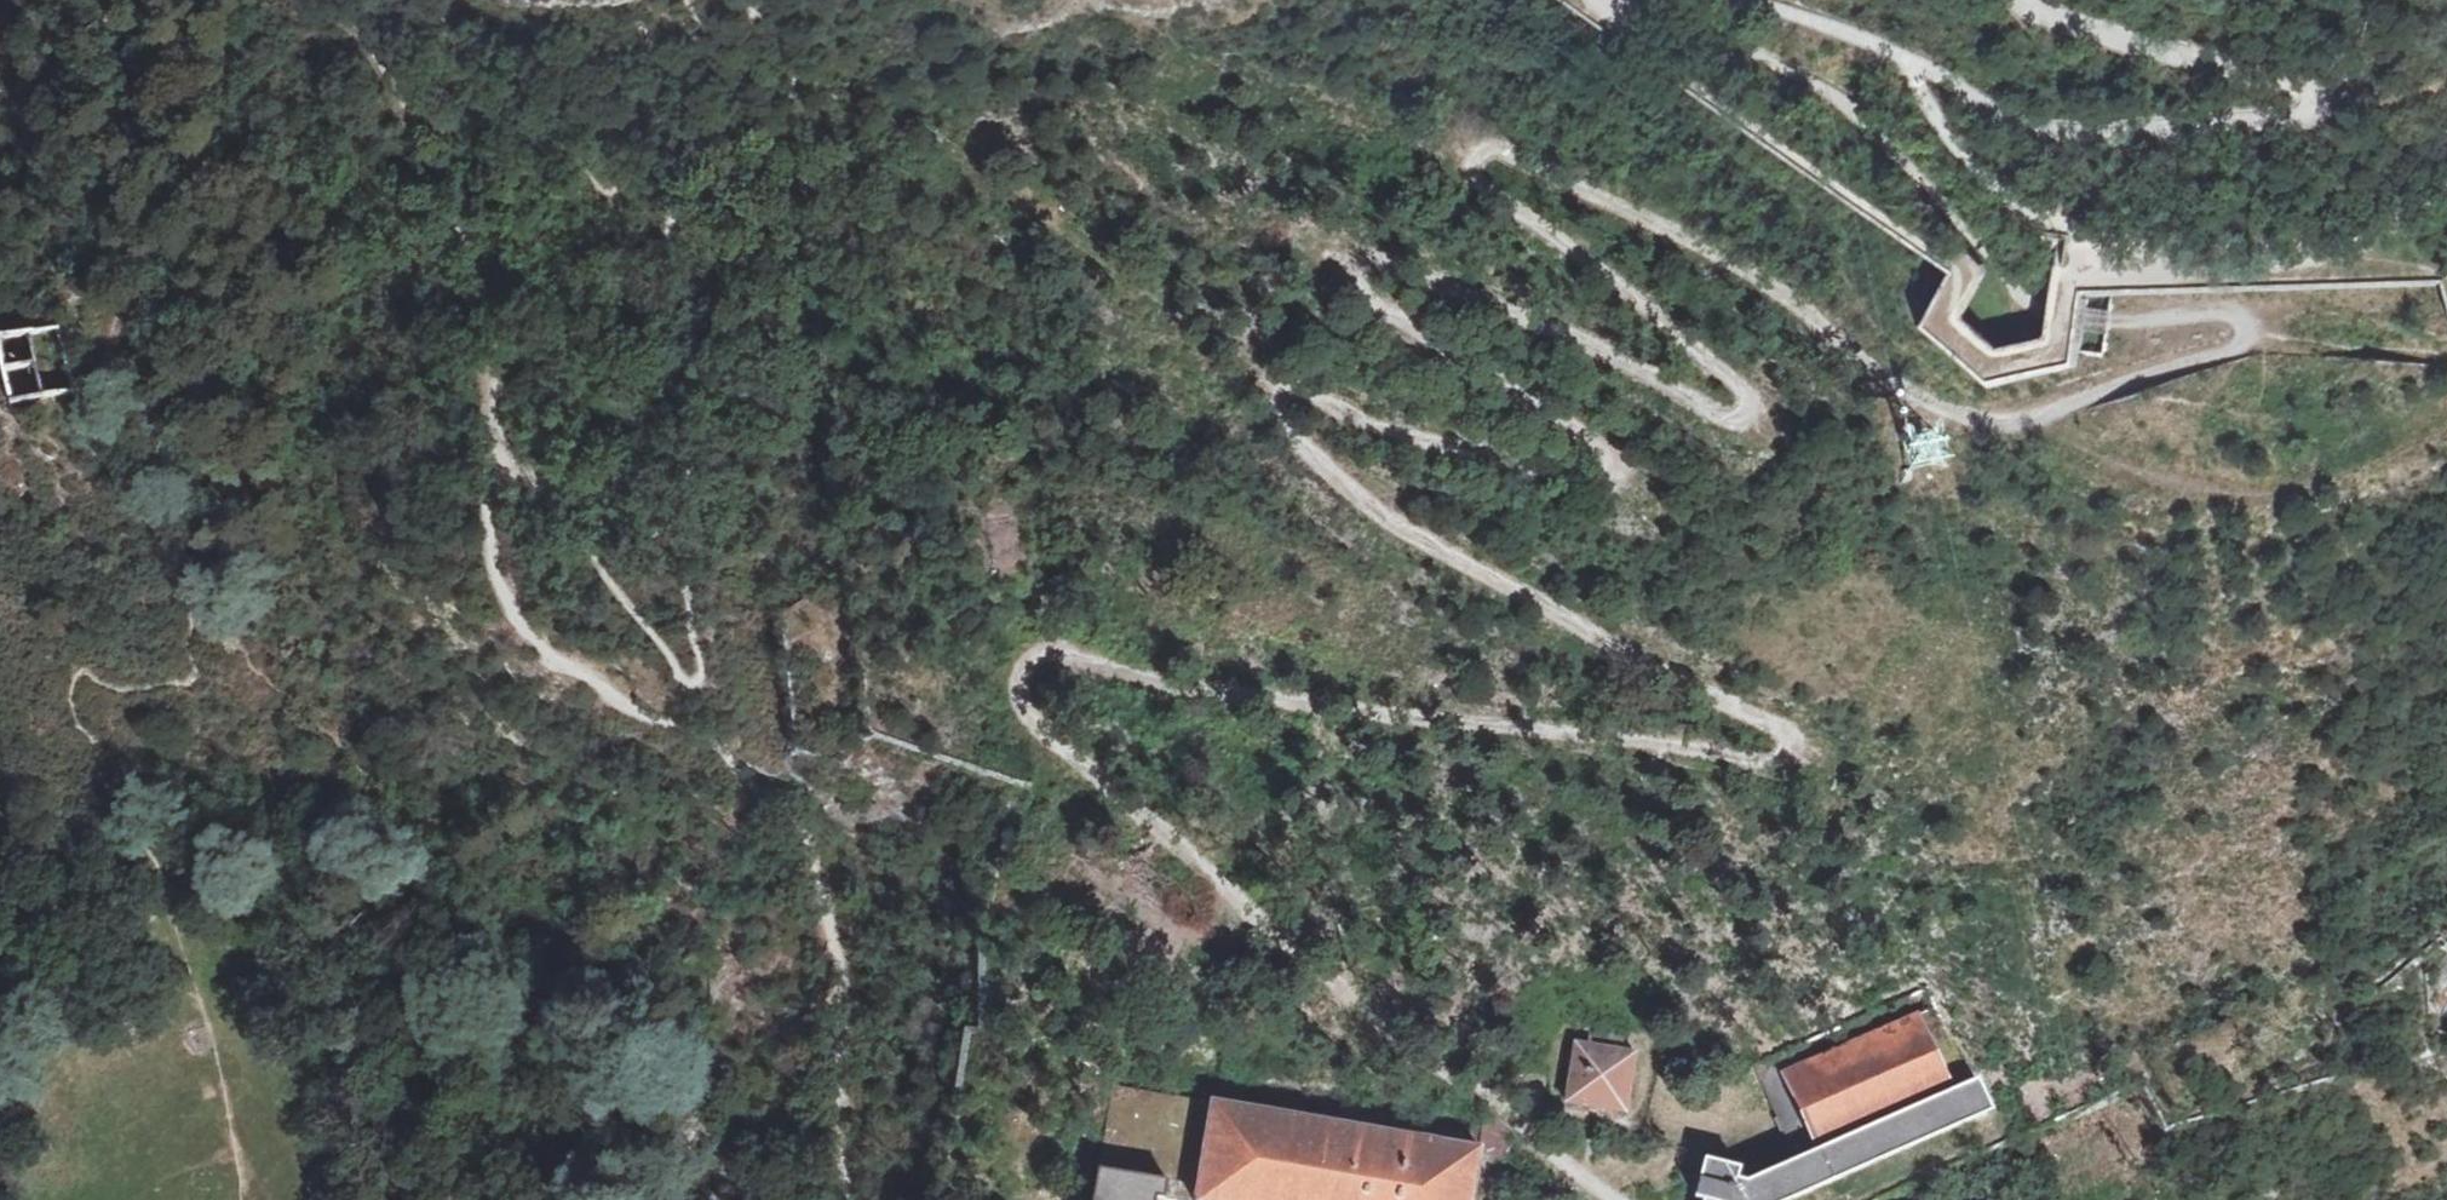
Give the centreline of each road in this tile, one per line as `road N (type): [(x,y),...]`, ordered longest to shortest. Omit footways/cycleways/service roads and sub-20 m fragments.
road 1 (residential): [(1616,1199),(1498,1107)]

